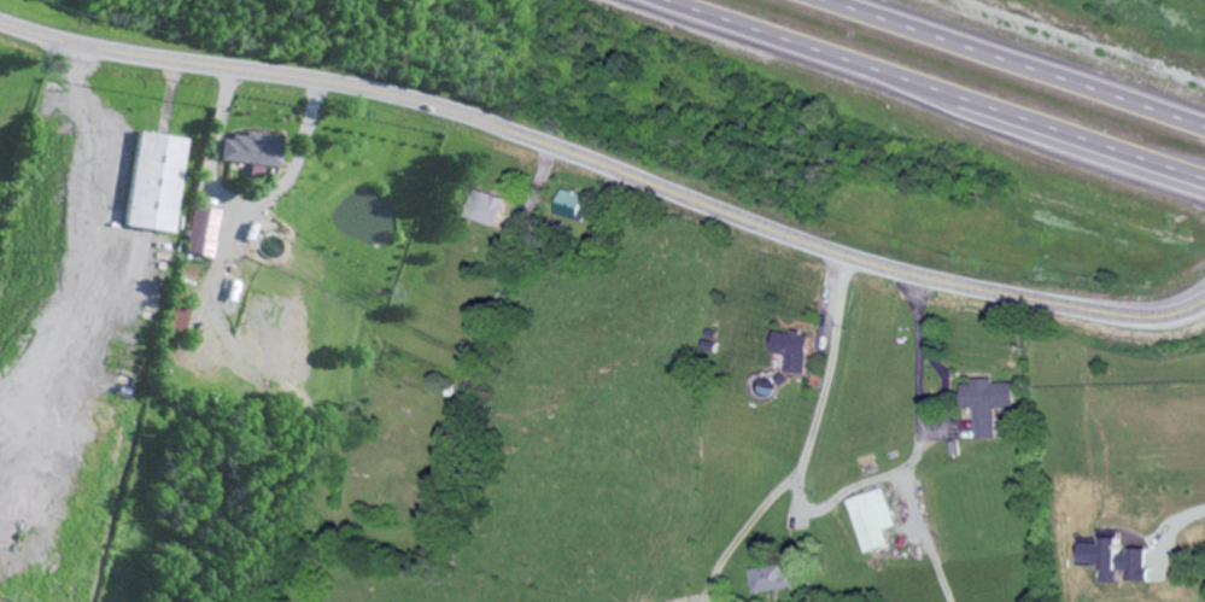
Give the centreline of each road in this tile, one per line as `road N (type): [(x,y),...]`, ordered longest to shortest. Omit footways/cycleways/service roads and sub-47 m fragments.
road 1 (secondary): [(11,24),(100,48),(448,109),(849,256),(946,281),(1131,314),(1178,309),(1204,295)]
road 2 (trunk): [(668,0),(1204,181)]
road 3 (trunk): [(1204,126),(831,0)]

